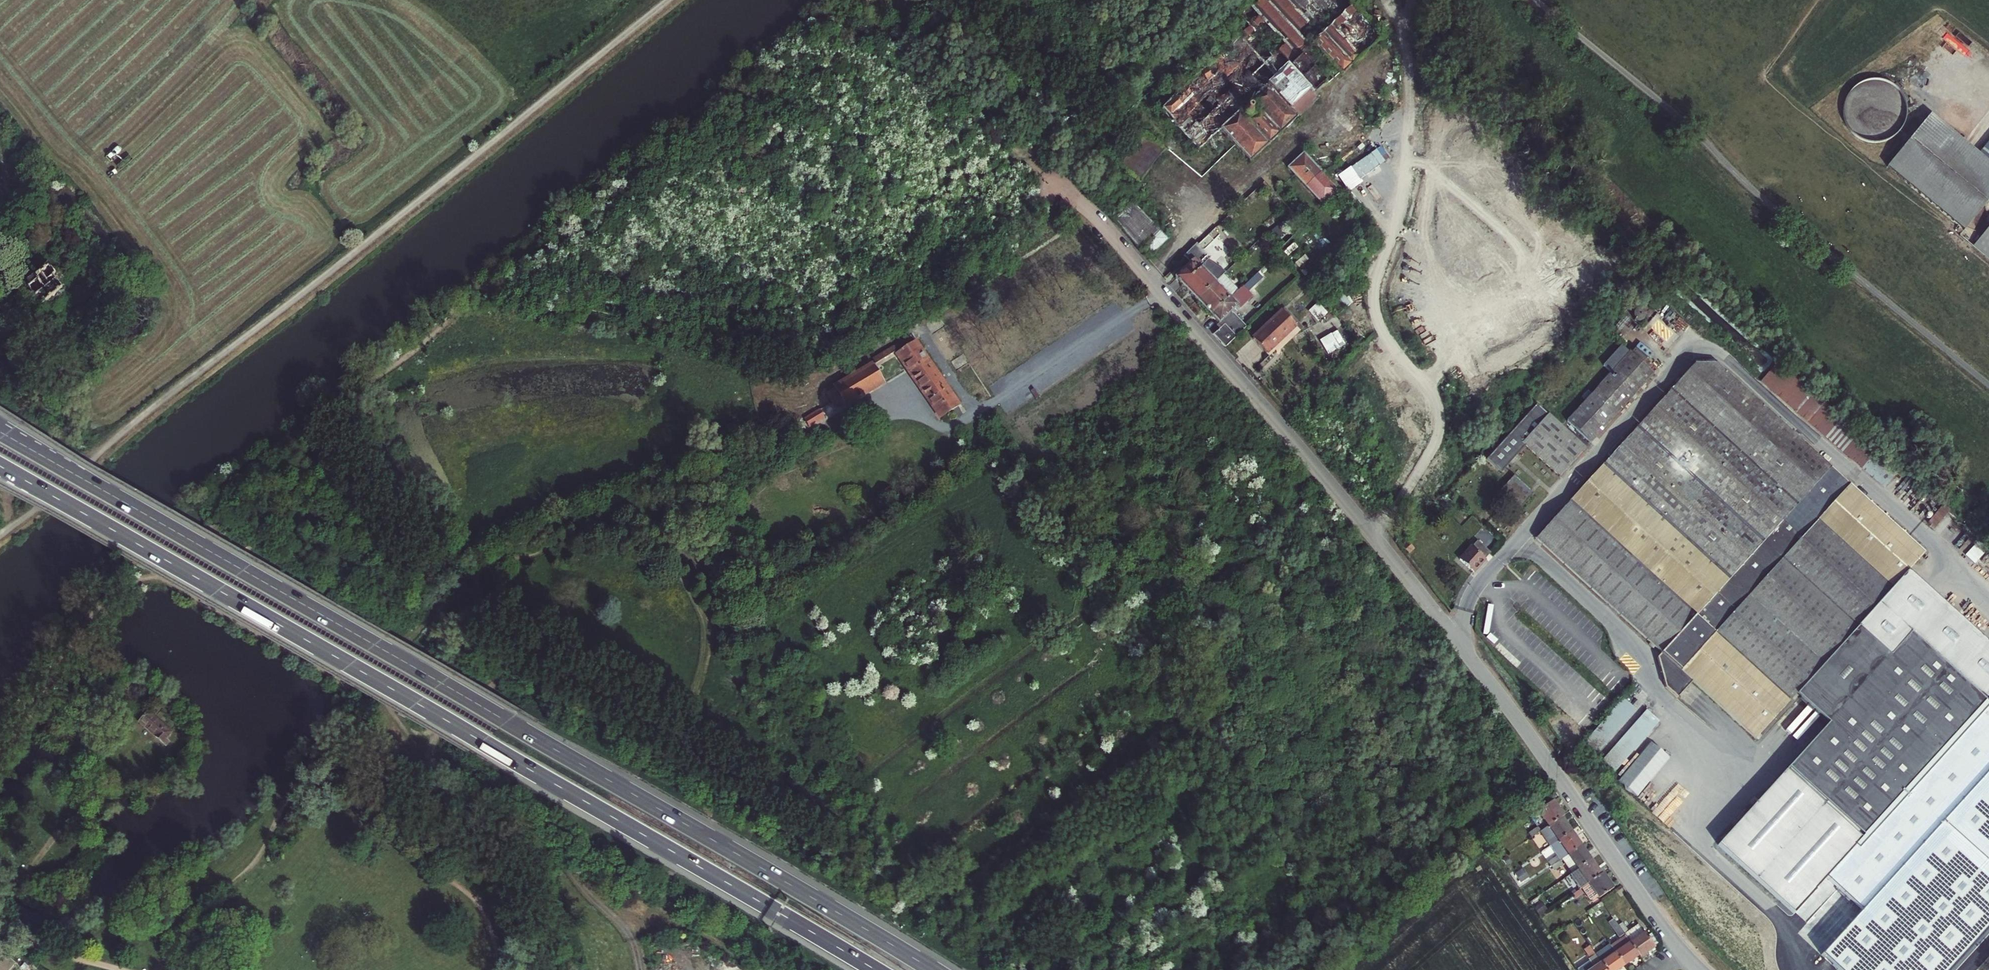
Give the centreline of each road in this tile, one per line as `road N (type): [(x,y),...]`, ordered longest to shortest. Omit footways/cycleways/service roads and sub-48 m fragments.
road 1 (motorway): [(932,969),(0,434)]
road 2 (motorway): [(0,468),(875,969)]
road 3 (residential): [(1684,955),(1524,729),(1370,531),(1063,189)]
road 4 (track): [(1370,531),(1408,490),(1439,421),(1432,394),(1385,334),(1374,301),(1404,187),(1410,100),(1392,0)]
road 5 (unclassified): [(0,131),(22,209),(52,254)]

